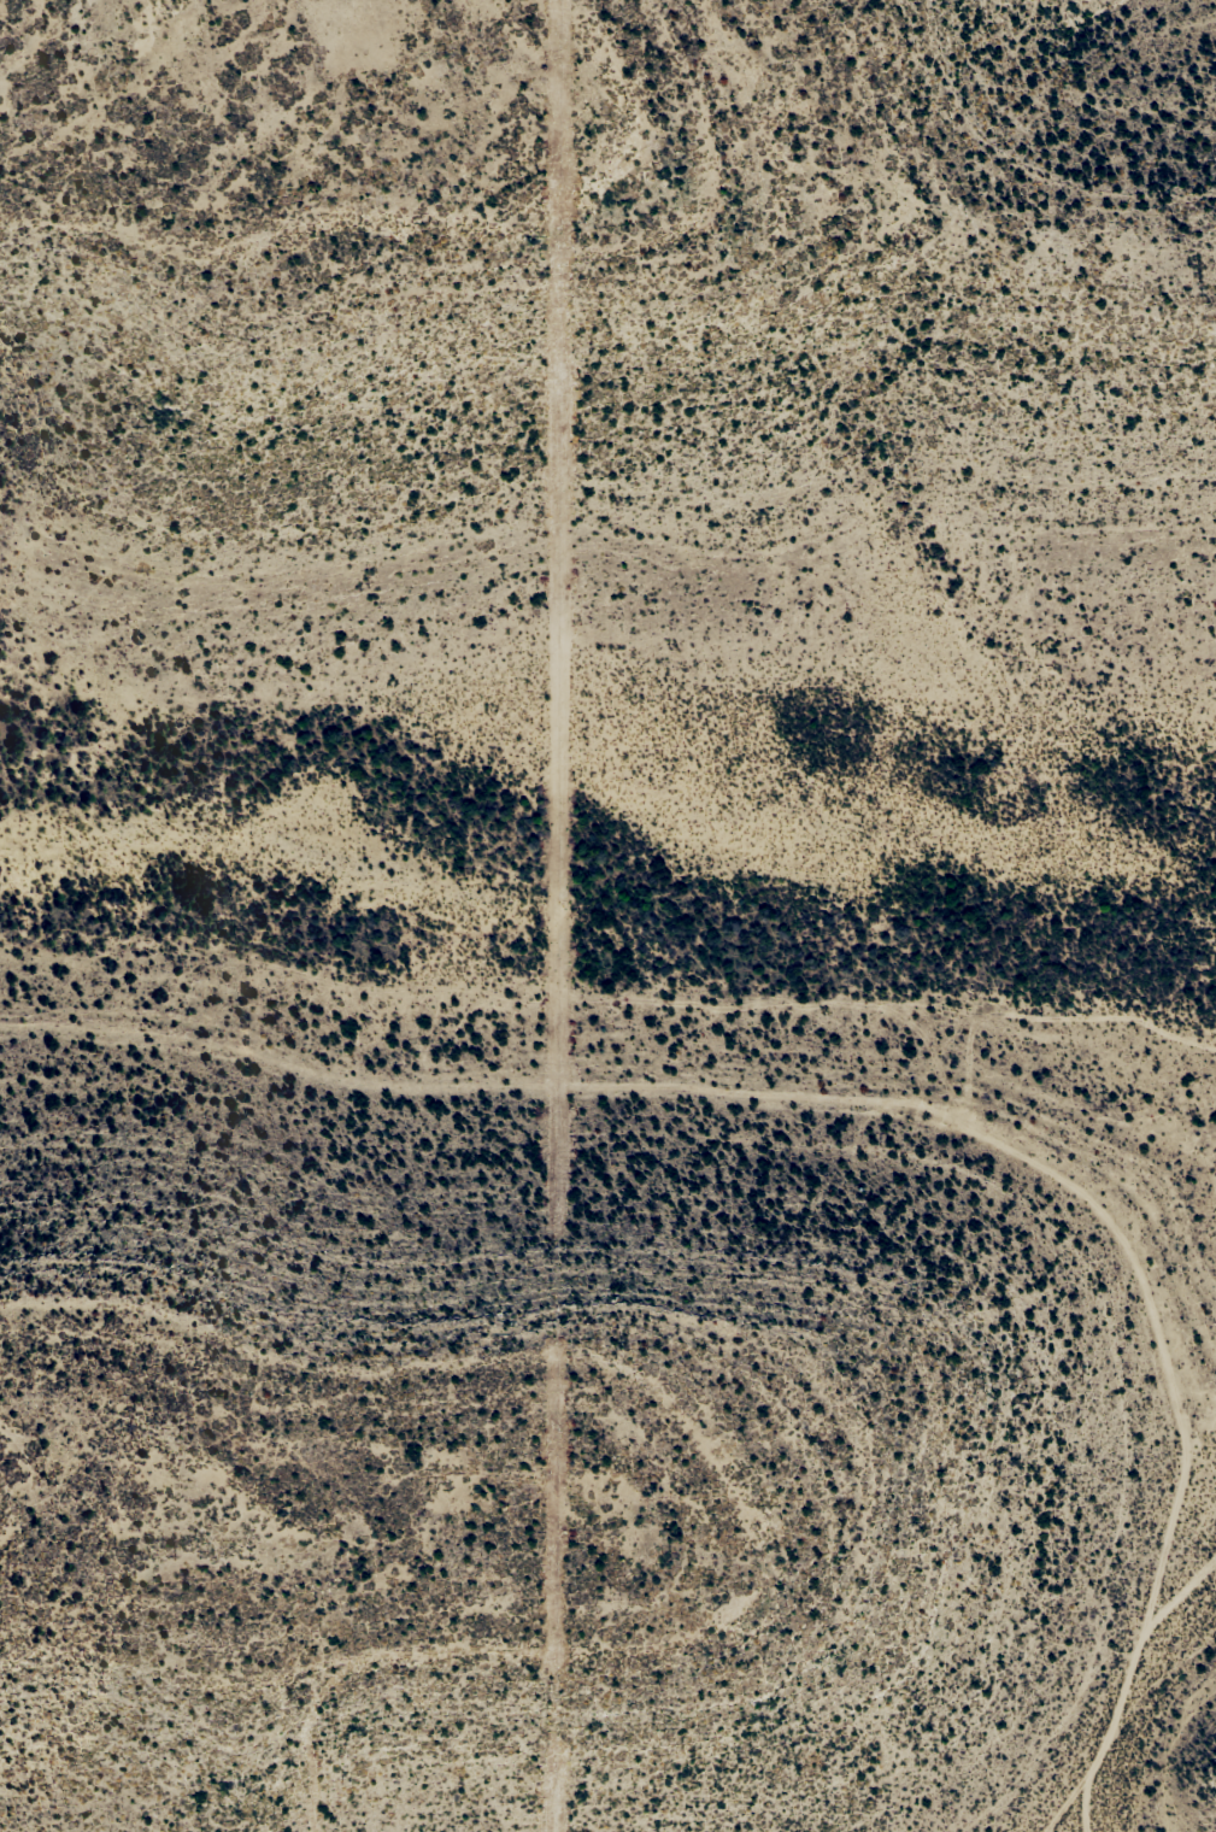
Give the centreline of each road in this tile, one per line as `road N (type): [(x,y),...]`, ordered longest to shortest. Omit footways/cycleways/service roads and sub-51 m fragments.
road 1 (track): [(1215,1398),(1086,1638),(1044,1831)]

